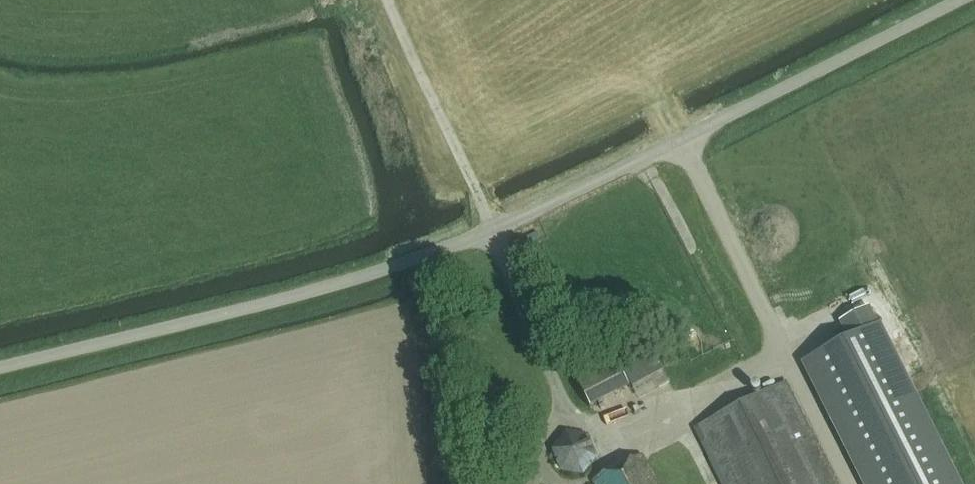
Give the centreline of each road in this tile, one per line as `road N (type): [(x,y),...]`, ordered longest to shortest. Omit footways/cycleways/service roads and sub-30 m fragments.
road 1 (unclassified): [(0,369),(344,285),(496,227),(857,53),(974,9)]
road 2 (track): [(392,0),(407,49),(496,227),(565,408),(640,422)]

